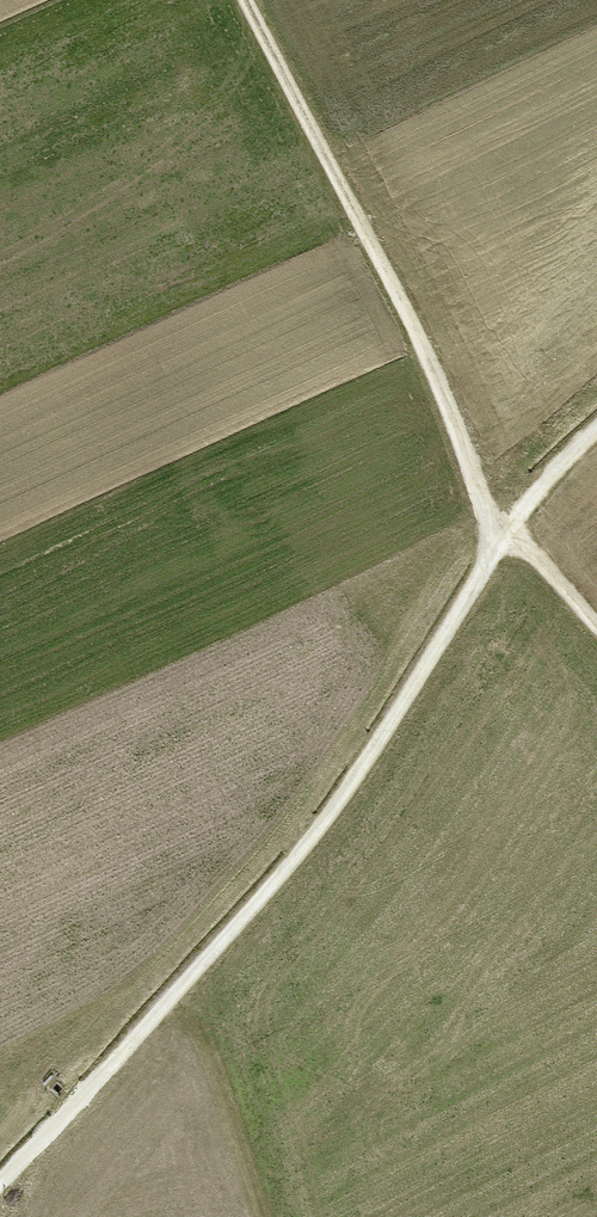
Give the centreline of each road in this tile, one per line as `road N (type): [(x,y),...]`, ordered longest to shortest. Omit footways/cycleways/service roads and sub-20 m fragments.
road 1 (track): [(596,424),(502,536),(308,843),(0,1186)]
road 2 (track): [(244,0),(433,371),(485,518),(556,577),(596,626)]
road 3 (track): [(173,993),(210,1055),(260,1216)]

